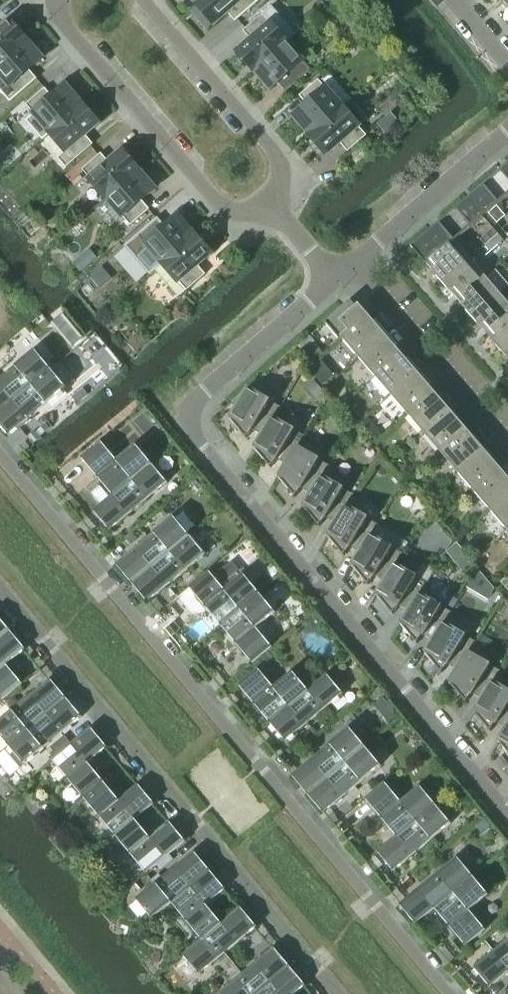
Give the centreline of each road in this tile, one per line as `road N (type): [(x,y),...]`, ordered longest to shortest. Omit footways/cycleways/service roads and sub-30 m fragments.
road 1 (residential): [(507,815),(192,432),(204,391),(338,276)]
road 2 (residential): [(447,993),(0,453)]
road 3 (residential): [(0,587),(338,993)]
road 4 (residential): [(61,0),(58,16),(221,207),(276,209)]
road 5 (residential): [(276,209),(282,161),(144,0)]
road 6 (residential): [(507,439),(356,261)]
road 7 (residential): [(356,261),(507,129)]

